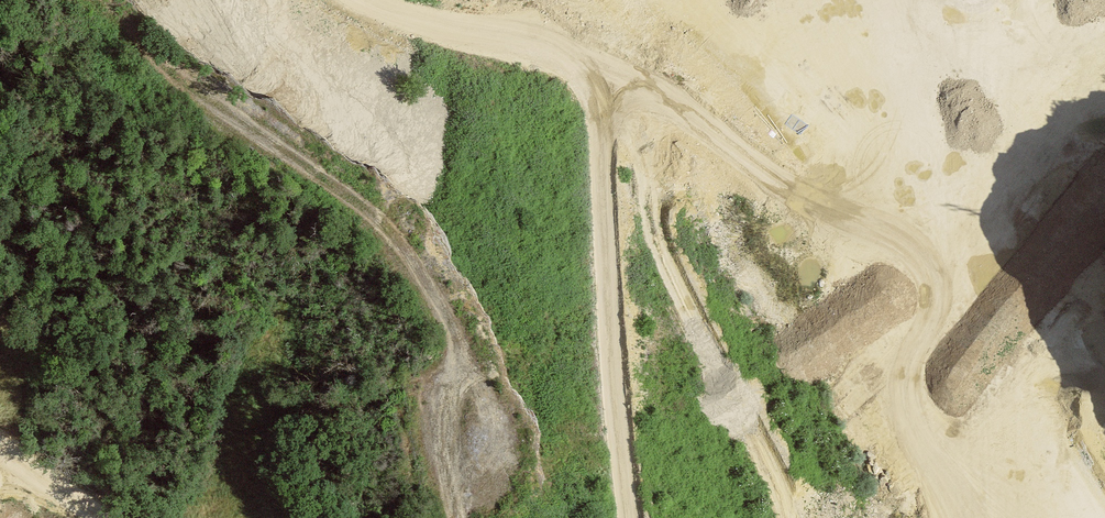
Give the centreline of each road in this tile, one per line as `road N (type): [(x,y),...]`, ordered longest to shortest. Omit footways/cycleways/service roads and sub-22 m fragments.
road 1 (track): [(623,517),(576,157),(593,70),(652,35),(723,25),(994,275),(1104,453)]
road 2 (track): [(797,517),(660,252),(607,122),(588,96),(556,72),(382,39),(264,0)]
road 3 (track): [(447,517),(430,431),(430,362),(352,217),(174,99),(52,0)]

